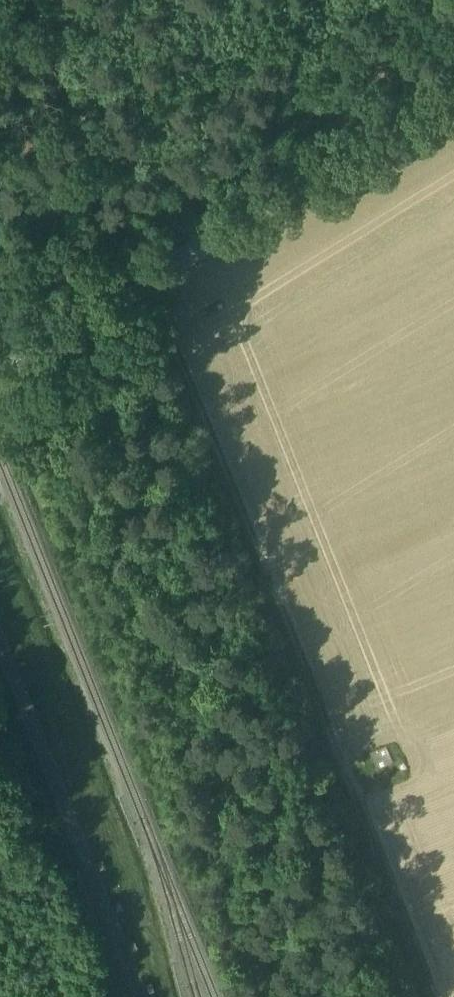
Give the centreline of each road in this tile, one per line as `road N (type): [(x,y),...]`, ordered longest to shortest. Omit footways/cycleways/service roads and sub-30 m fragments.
road 1 (track): [(163,277),(443,996)]
road 2 (unclassified): [(453,95),(0,371)]
road 3 (track): [(140,996),(0,639)]
road 4 (track): [(171,273),(58,0)]

